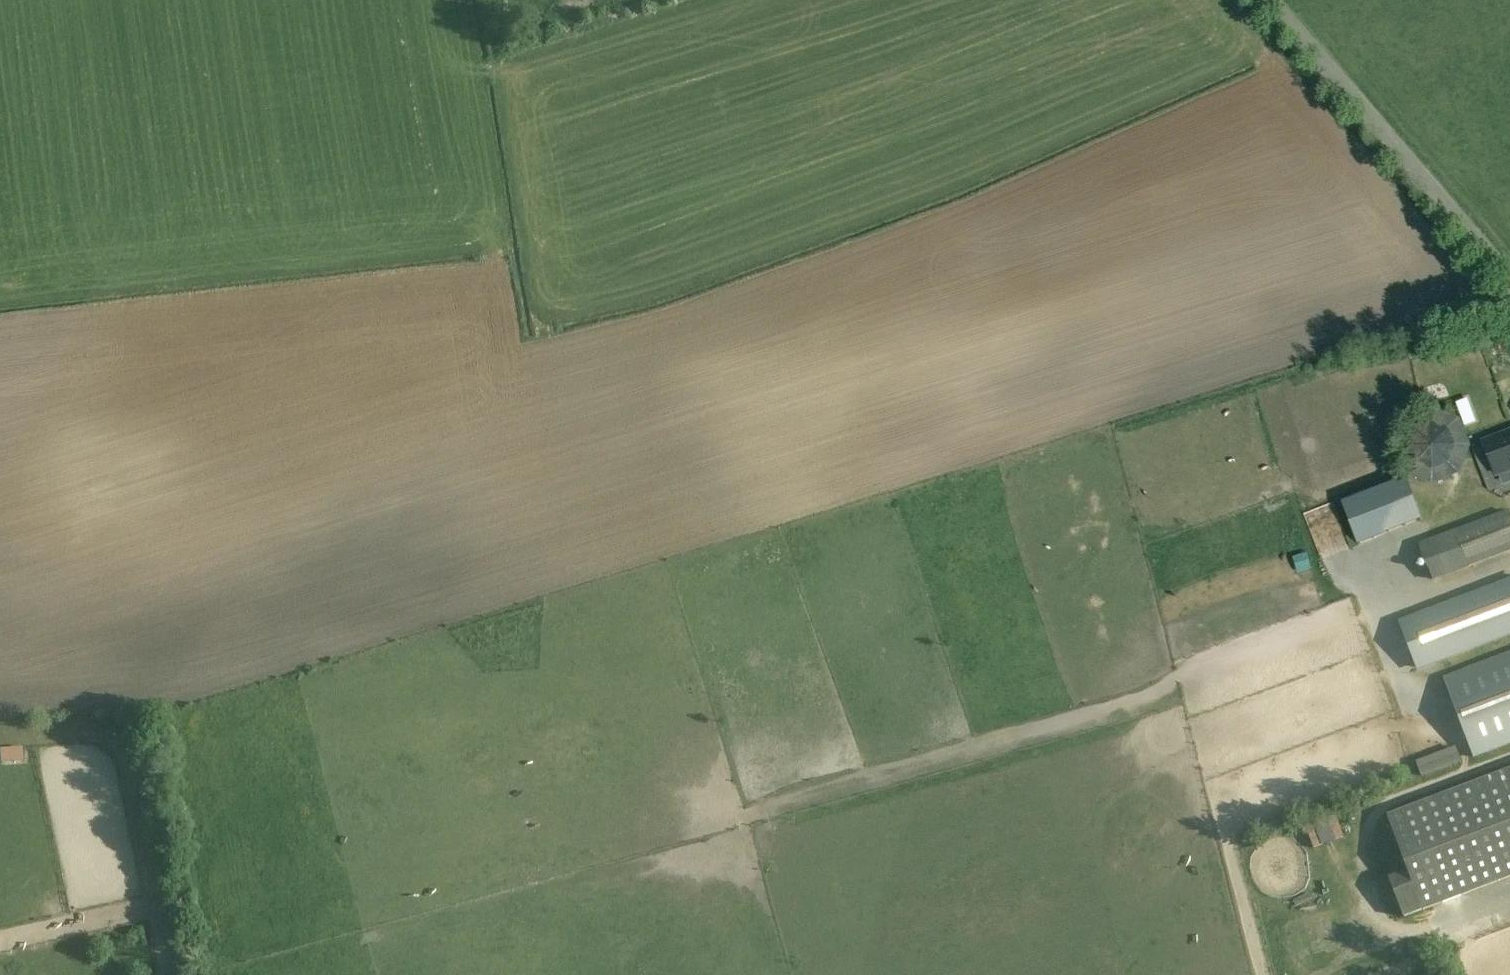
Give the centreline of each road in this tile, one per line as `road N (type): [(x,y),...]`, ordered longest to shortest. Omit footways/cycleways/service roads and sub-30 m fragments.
road 1 (unclassified): [(1509,282),(1267,0)]

